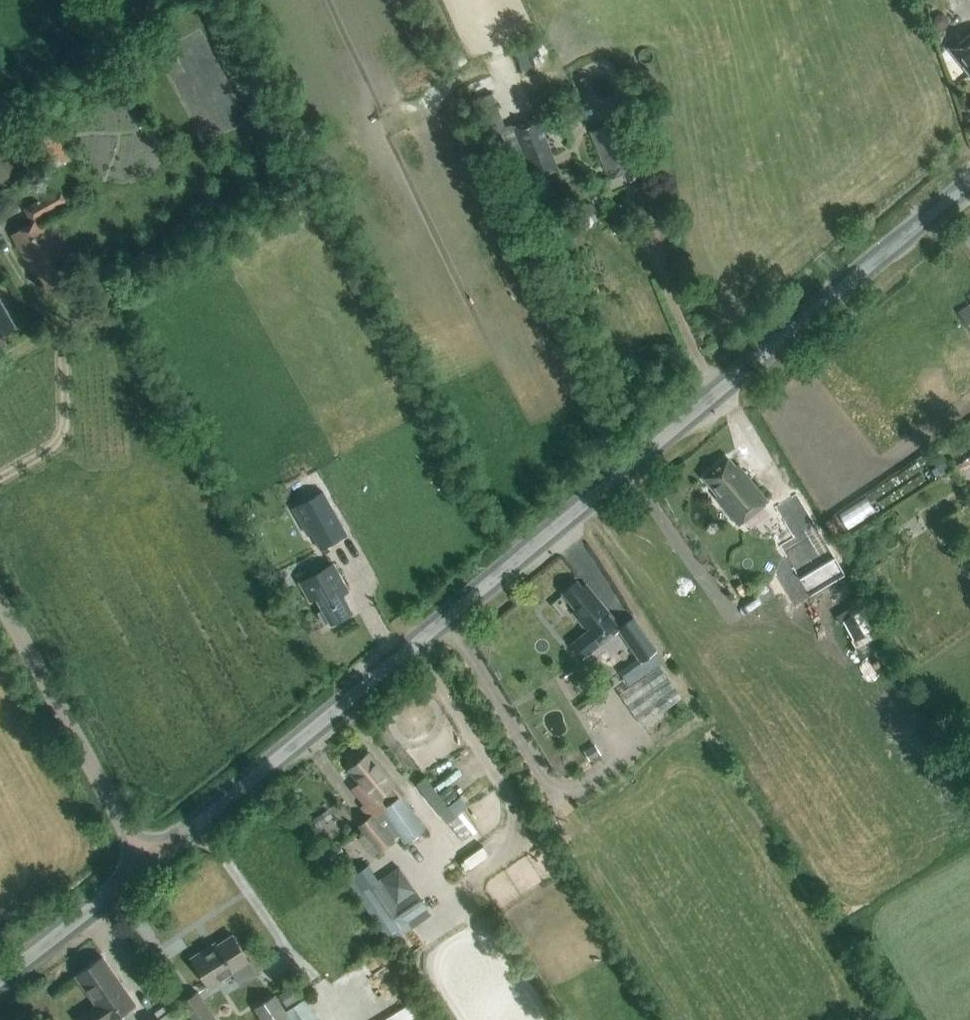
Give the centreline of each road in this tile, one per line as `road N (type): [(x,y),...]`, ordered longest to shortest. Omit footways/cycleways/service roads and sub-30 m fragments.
road 1 (tertiary): [(151,859),(969,182)]
road 2 (unclassified): [(151,859),(0,600)]
road 3 (track): [(413,642),(528,834)]
road 4 (tertiary): [(0,974),(151,859)]

